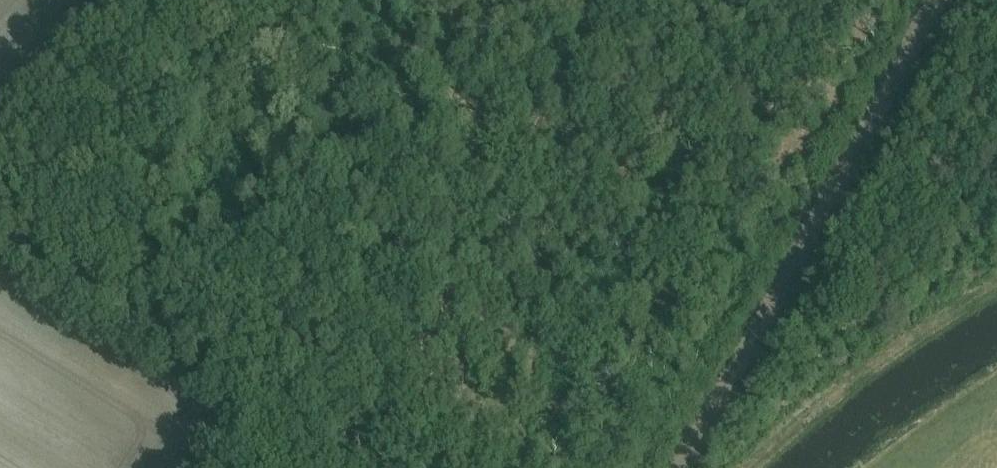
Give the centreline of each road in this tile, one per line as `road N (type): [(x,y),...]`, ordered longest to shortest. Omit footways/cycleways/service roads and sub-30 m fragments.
road 1 (track): [(680,467),(938,0)]
road 2 (track): [(744,467),(798,419),(996,286)]

